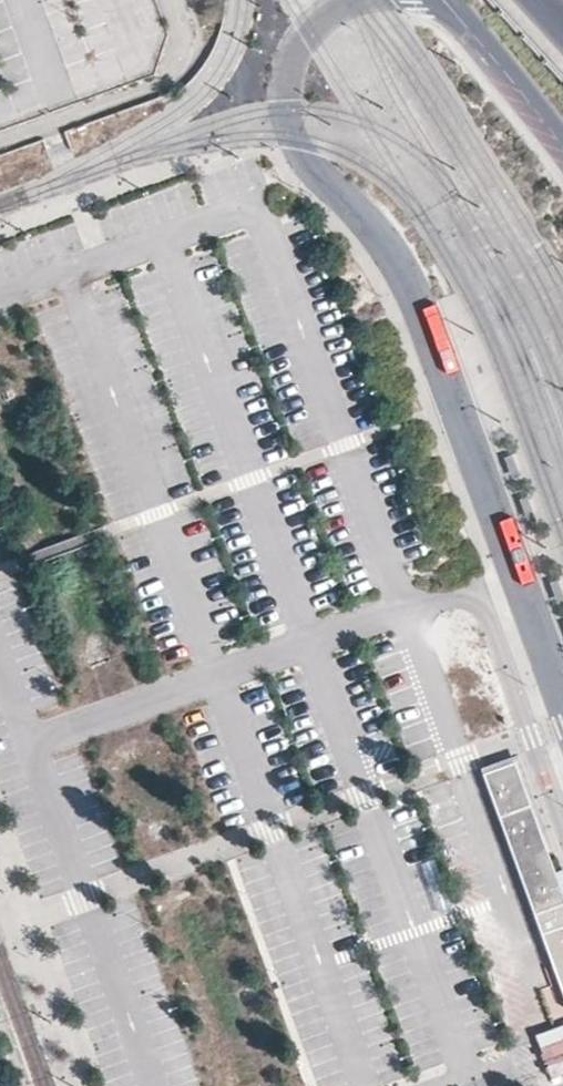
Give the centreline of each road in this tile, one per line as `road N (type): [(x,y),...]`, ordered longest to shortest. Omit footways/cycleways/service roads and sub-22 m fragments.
road 1 (secondary): [(454,0),(562,144)]

